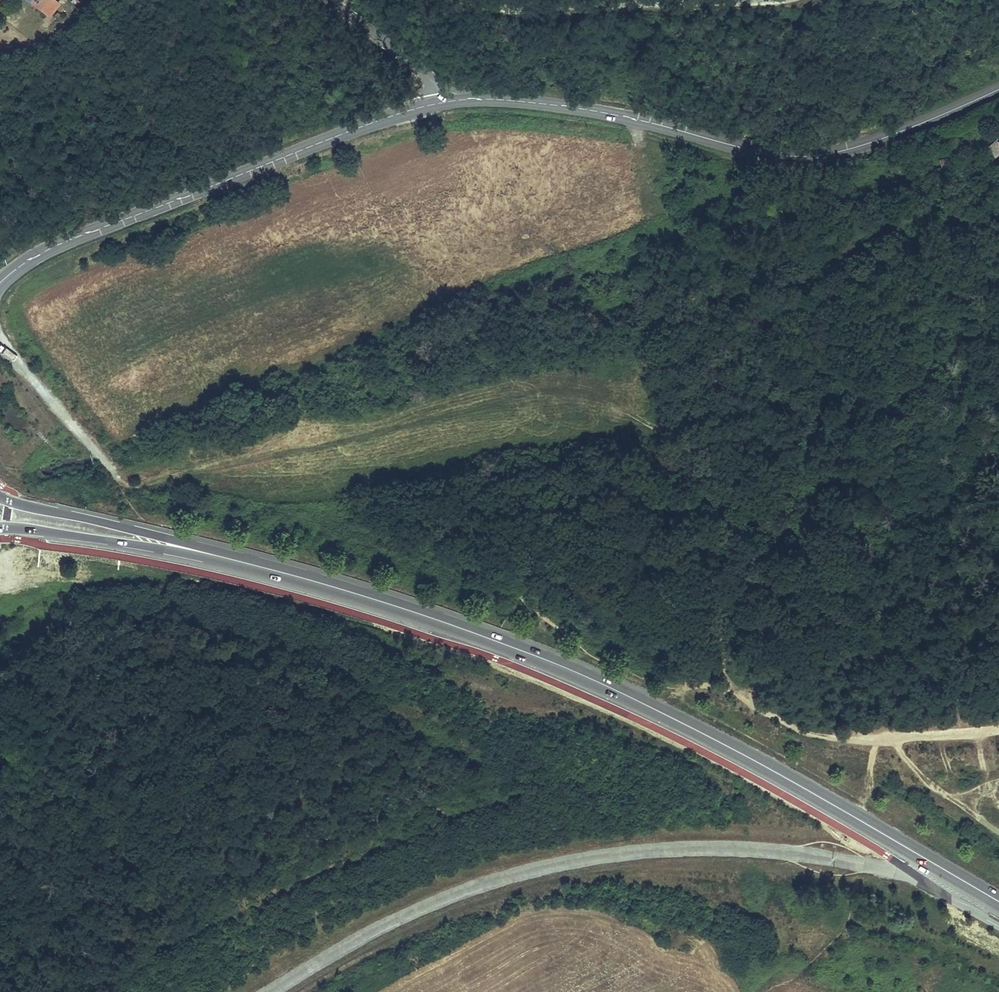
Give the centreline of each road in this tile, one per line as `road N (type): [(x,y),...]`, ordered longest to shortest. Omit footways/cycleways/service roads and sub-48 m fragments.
road 1 (secondary): [(222,556),(397,607),(569,671),(753,760),(978,890)]
road 2 (track): [(0,337),(122,478),(185,475),(267,444),(559,378),(592,386),(677,446)]
road 3 (tertiary): [(998,92),(823,155),(750,151),(548,104),(445,102)]
road 4 (tertiary): [(445,102),(59,243),(0,283)]
road 5 (track): [(998,733),(821,731),(698,684),(656,711)]
road 6 (track): [(751,702),(757,684),(998,448)]
road 7 (secondary): [(222,556),(0,496)]
road 8 (secondary): [(0,528),(222,556)]
road 9 (unclassified): [(445,102),(408,57),(338,0)]
road 10 (track): [(893,736),(908,762),(998,831)]

